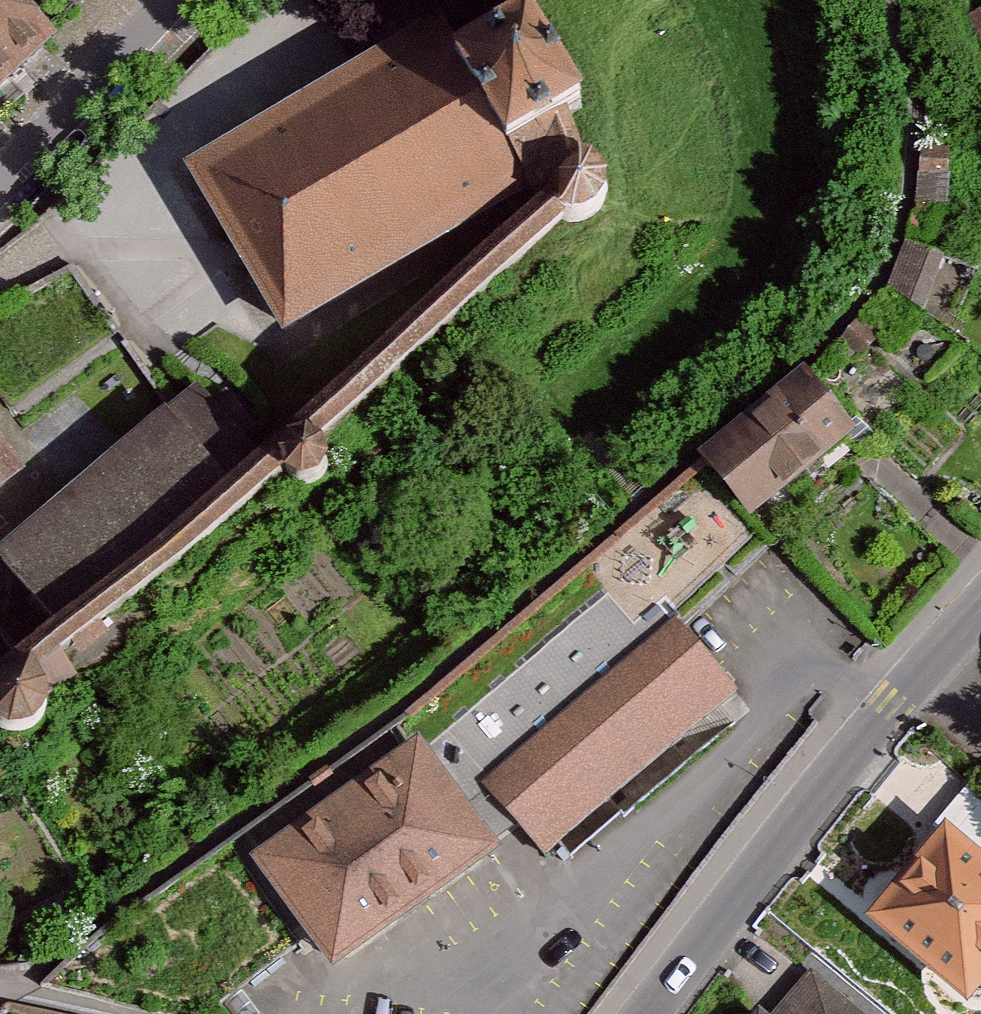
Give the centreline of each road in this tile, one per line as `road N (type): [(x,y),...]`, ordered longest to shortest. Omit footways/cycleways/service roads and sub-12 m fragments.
road 1 (residential): [(636,1013),(889,708),(980,615)]
road 2 (residential): [(178,0),(129,59),(0,185)]

